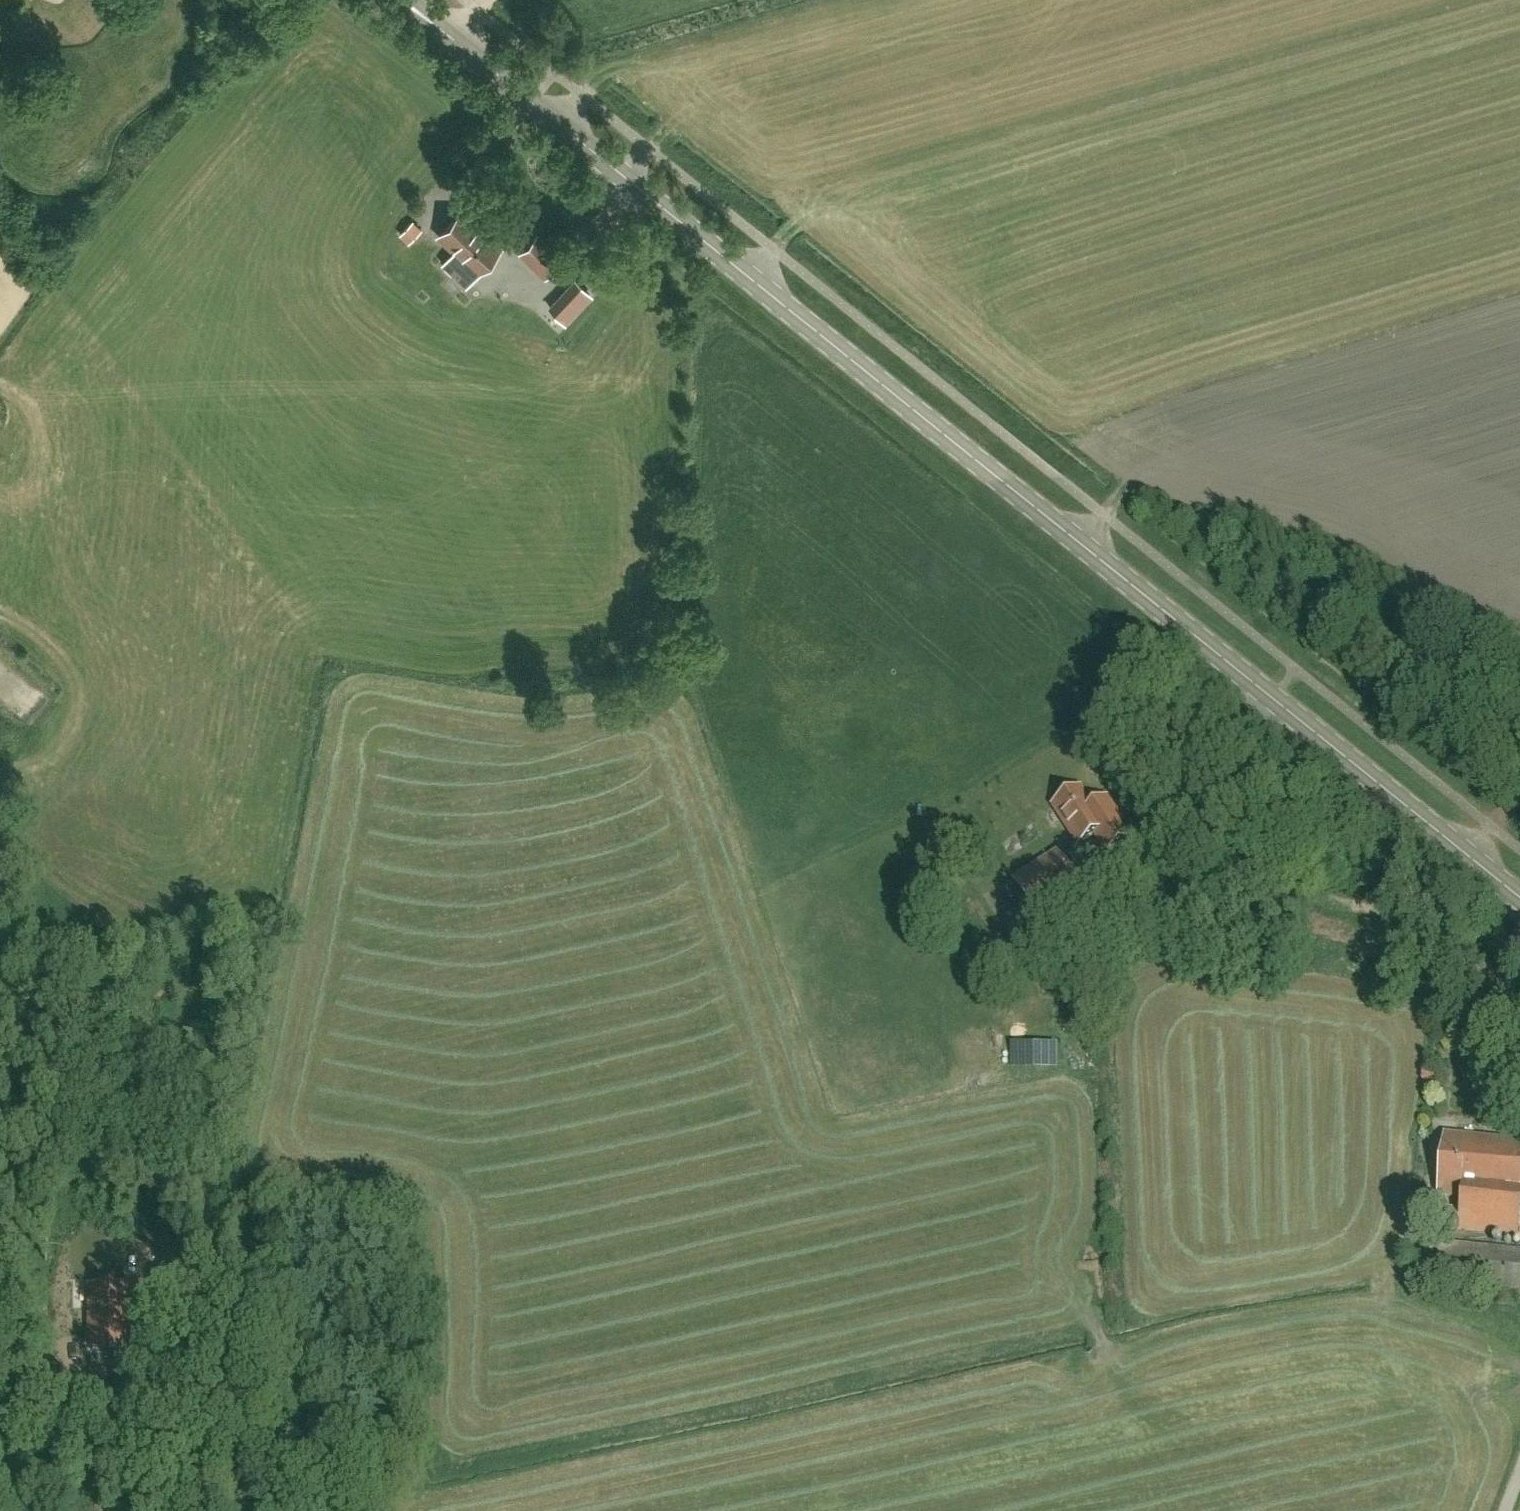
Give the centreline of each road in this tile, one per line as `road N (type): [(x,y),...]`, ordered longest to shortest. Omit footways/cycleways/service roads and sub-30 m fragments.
road 1 (secondary): [(1519,899),(481,61)]

